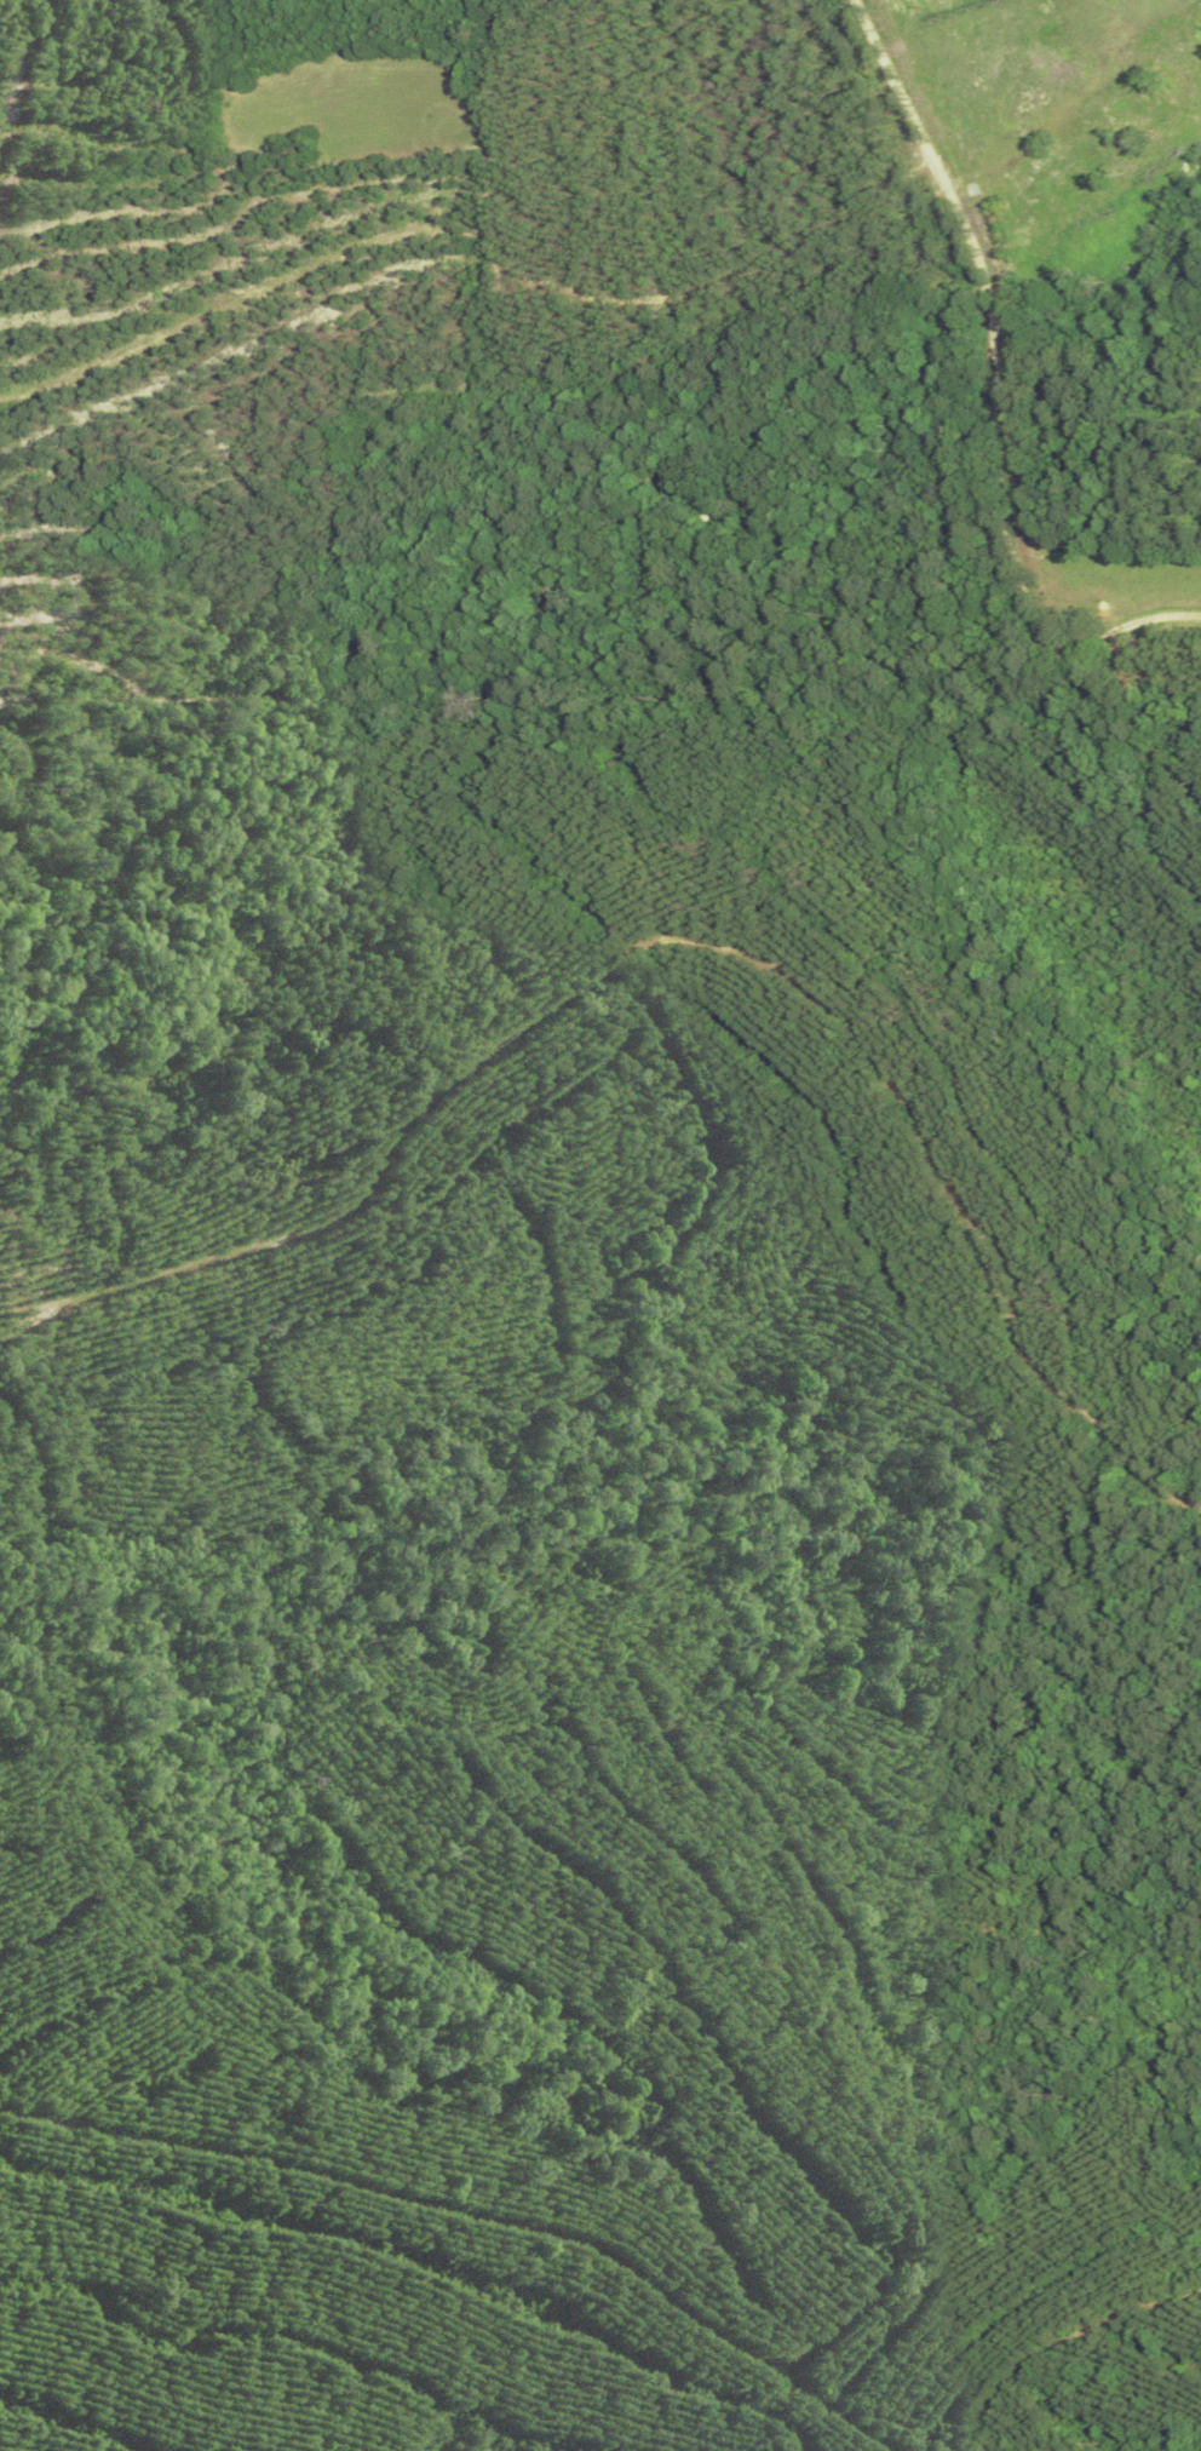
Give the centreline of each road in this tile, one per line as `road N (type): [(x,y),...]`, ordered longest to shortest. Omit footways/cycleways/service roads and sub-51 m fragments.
road 1 (track): [(1200,802),(1115,711),(1015,576),(996,505),(995,361),(985,289),(857,0)]
road 2 (track): [(953,2450),(932,2429),(973,2334),(1200,2225)]
road 3 (track): [(1200,615),(1052,633)]

